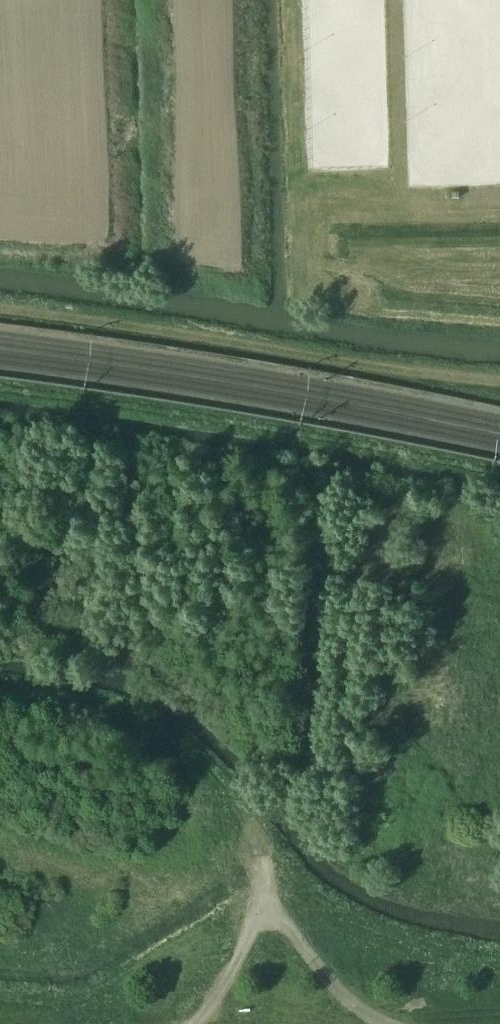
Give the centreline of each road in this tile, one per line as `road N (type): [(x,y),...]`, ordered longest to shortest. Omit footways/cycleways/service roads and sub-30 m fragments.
road 1 (track): [(314,468),(303,757),(242,831),(260,854),(261,896),(213,1004),(190,1023)]
road 2 (track): [(0,425),(314,468),(499,510)]
road 3 (track): [(0,306),(499,379)]
road 4 (track): [(0,845),(88,868),(172,876),(204,864),(242,831)]
road 5 (track): [(391,1023),(368,1014),(261,896)]

